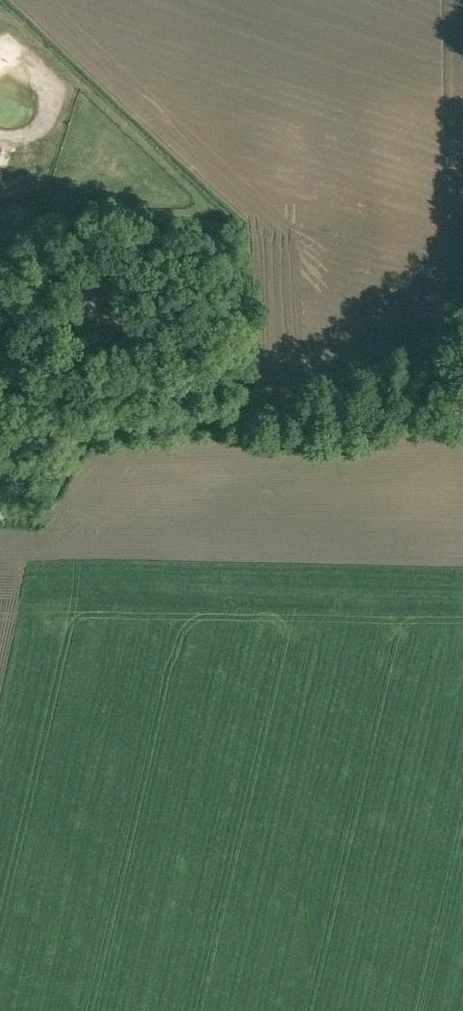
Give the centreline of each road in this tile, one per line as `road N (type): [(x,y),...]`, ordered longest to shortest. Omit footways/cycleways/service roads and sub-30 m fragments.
road 1 (track): [(0,417),(357,408),(462,368)]

